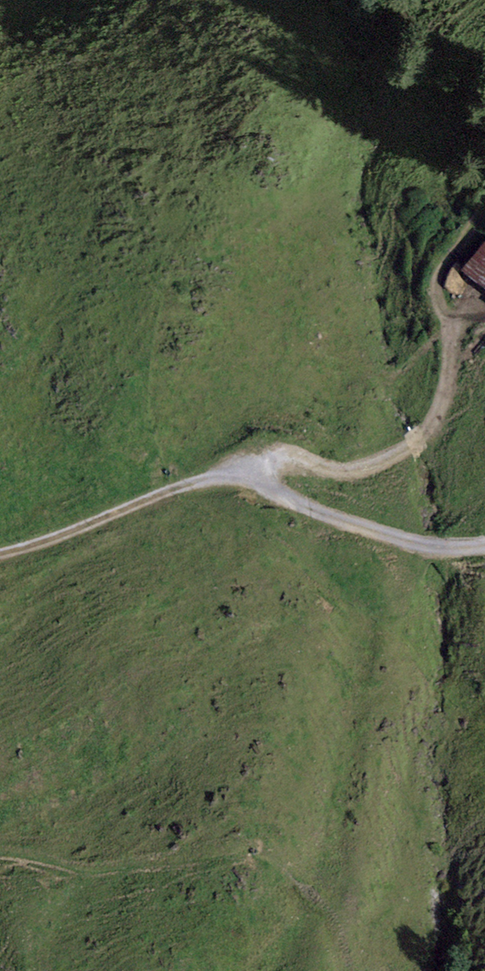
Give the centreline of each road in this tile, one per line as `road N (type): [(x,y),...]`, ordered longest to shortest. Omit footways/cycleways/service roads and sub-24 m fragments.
road 1 (track): [(484,552),(430,552),(330,528),(242,479),(0,545)]
road 2 (track): [(242,479),(383,471),(415,455),(433,442),(459,363)]

